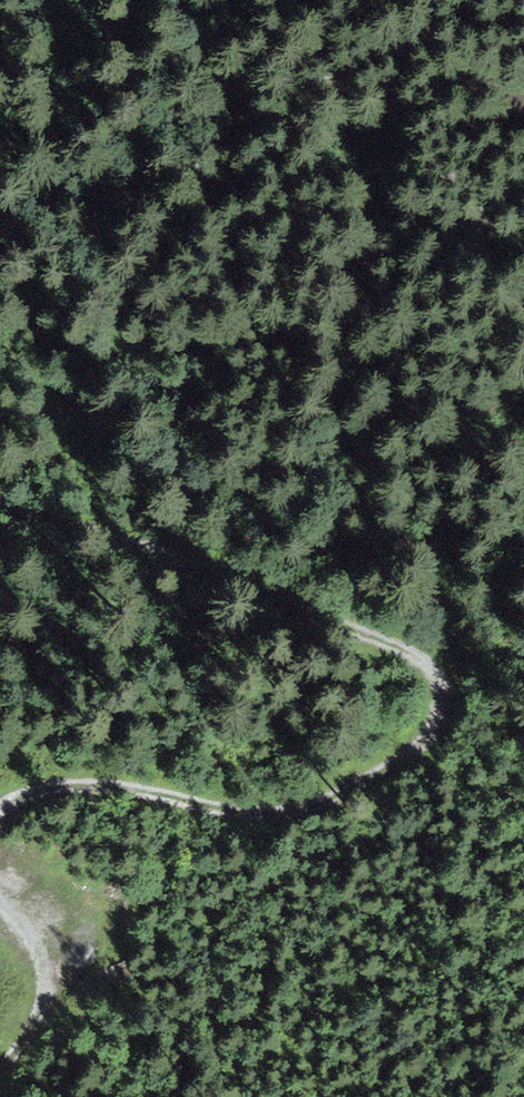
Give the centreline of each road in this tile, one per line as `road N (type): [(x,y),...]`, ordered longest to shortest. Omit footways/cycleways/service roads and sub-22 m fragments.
road 1 (track): [(0,502),(151,548),(418,657),(440,682),(437,714),(397,757),(284,811),(83,782),(31,789),(0,804)]
road 2 (track): [(523,553),(151,548)]
road 3 (track): [(0,910),(42,969),(45,989),(0,1066)]

